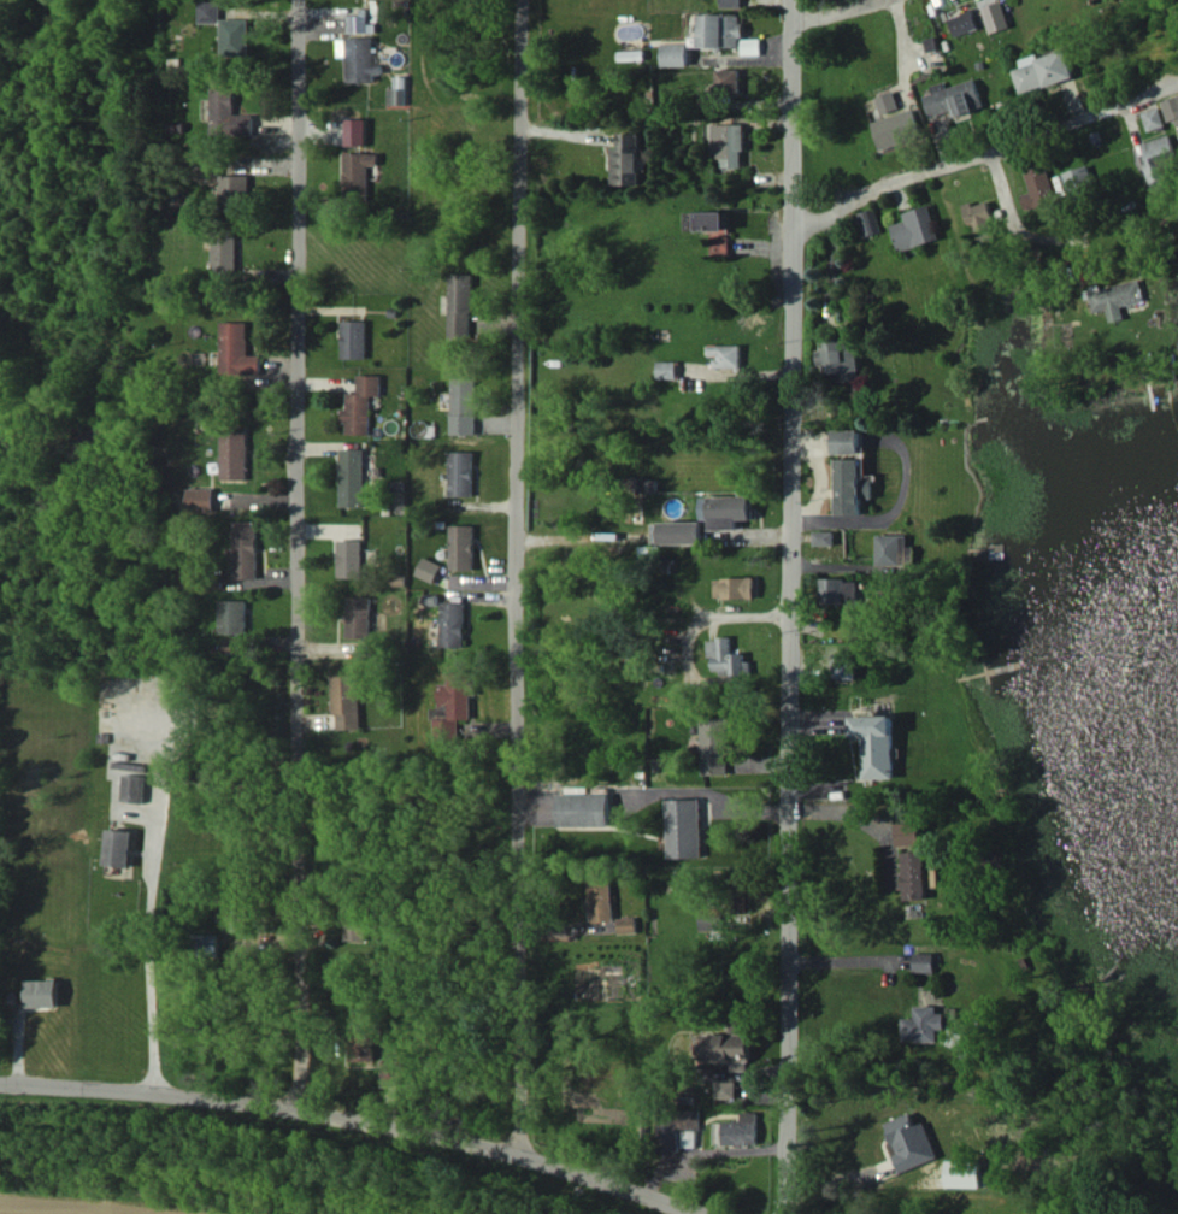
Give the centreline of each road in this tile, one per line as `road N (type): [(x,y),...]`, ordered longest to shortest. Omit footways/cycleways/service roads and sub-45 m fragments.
road 1 (residential): [(782,0),(774,1213)]
road 2 (residential): [(523,0),(516,1157)]
road 3 (residential): [(300,0),(300,1110)]
road 4 (residential): [(0,1082),(300,1110),(516,1157),(774,1196)]
road 5 (residential): [(783,228),(1177,88)]
road 6 (residential): [(776,1102),(1080,1102)]

